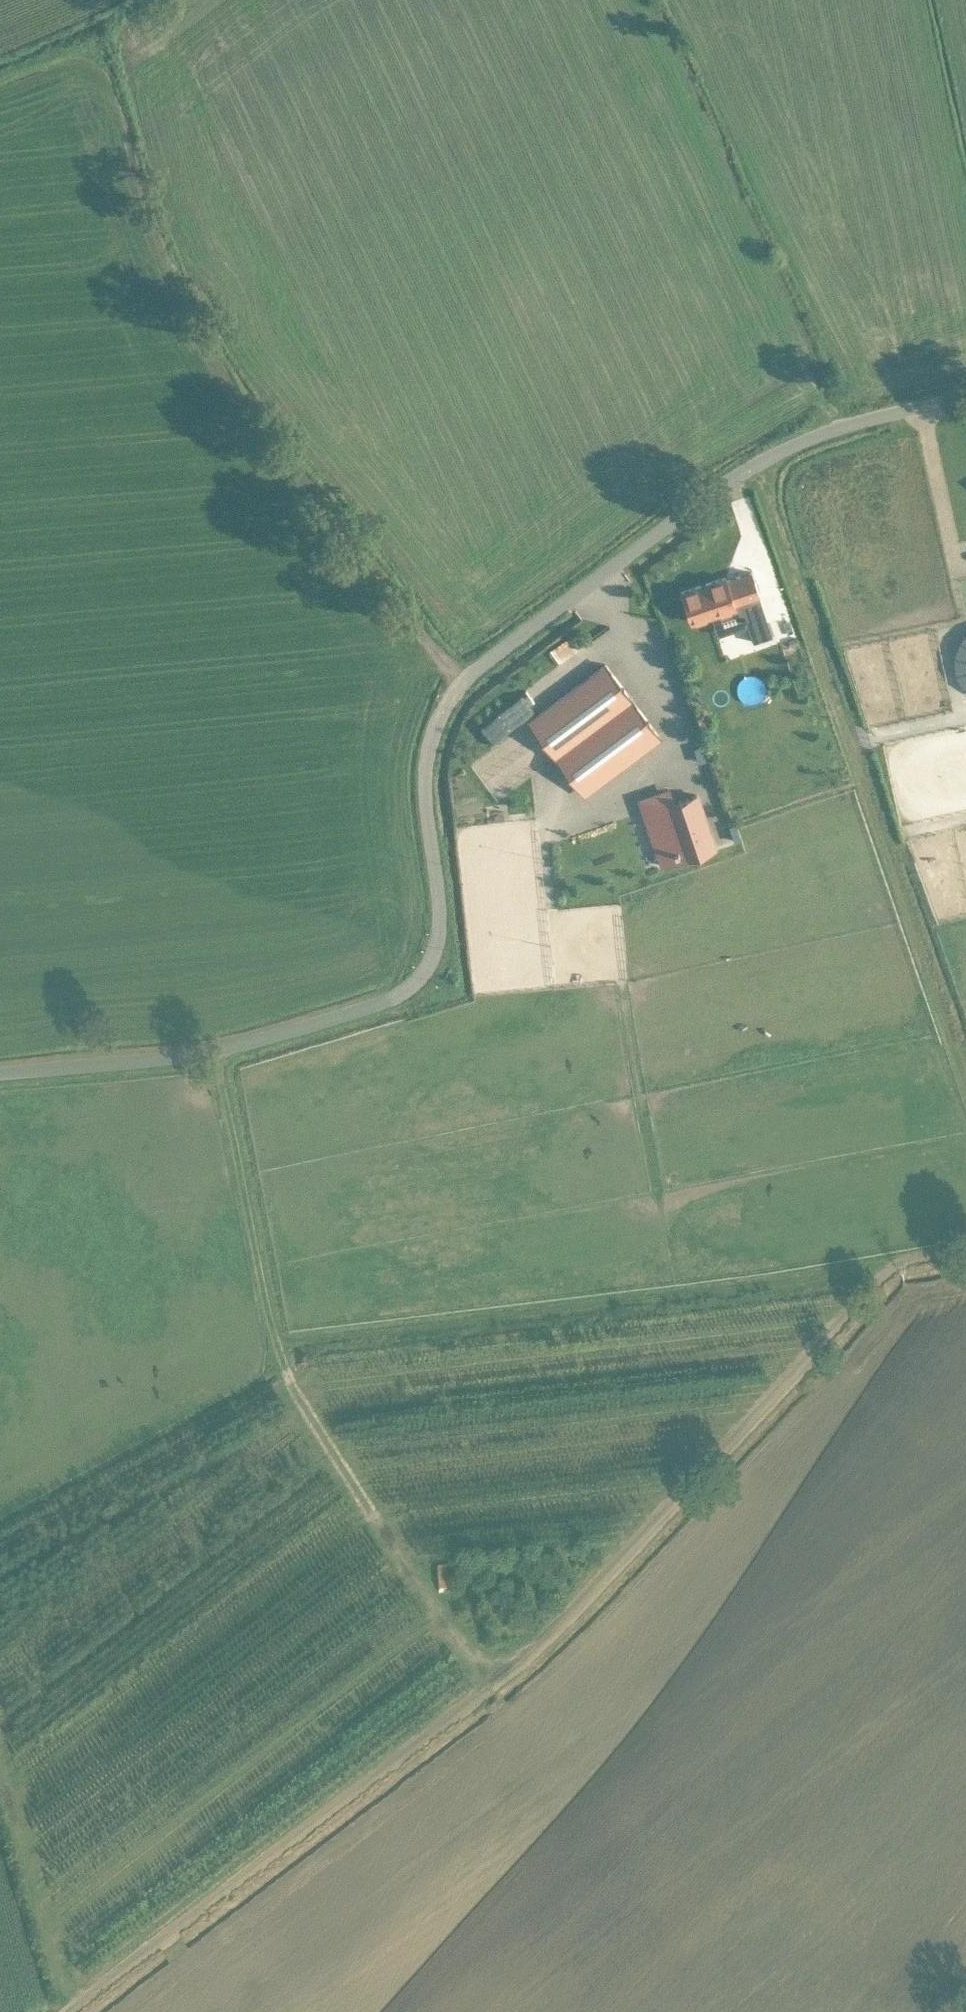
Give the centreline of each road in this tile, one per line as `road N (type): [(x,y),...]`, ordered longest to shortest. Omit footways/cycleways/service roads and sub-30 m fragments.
road 1 (unclassified): [(0,1077),(152,1063),(255,1042),(410,989),(436,949),(428,740),(442,695),(467,664),(721,465),(804,421),(965,394)]
road 2 (track): [(965,1251),(873,1274),(512,1669),(72,2011)]
road 3 (track): [(0,68),(85,36),(202,334),(246,399),(467,664)]
road 4 (track): [(965,1078),(742,454)]

